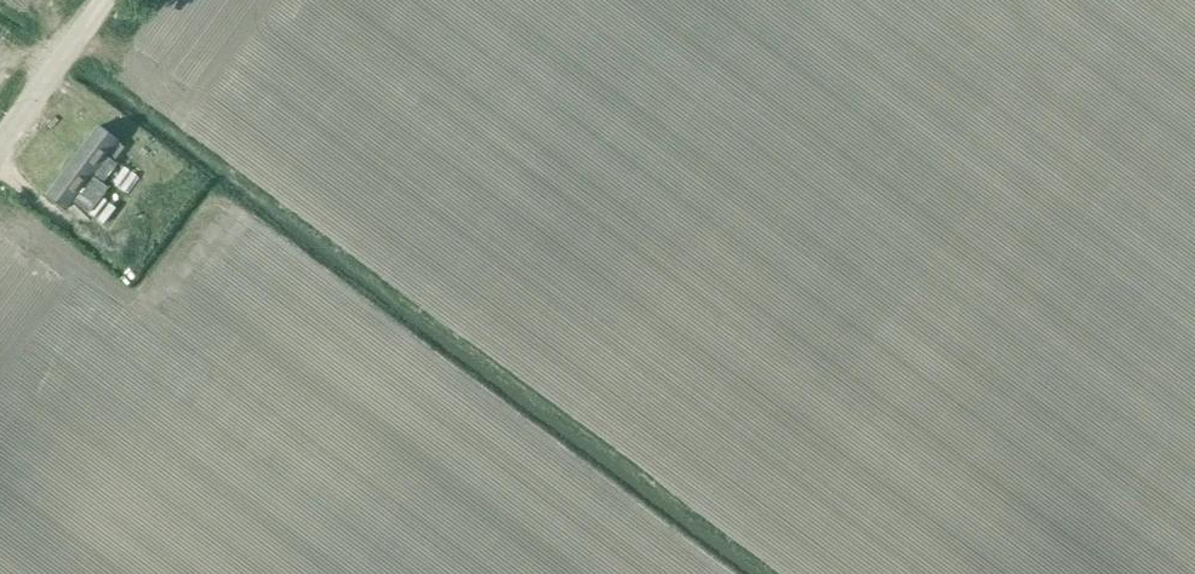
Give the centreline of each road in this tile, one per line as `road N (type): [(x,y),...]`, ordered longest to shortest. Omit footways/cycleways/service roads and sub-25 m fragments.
road 1 (tertiary): [(0,143),(107,0)]

